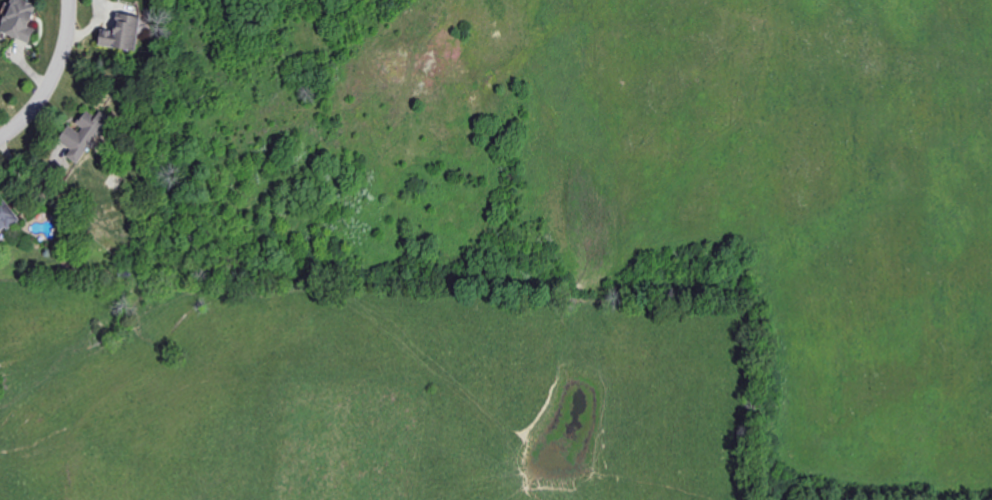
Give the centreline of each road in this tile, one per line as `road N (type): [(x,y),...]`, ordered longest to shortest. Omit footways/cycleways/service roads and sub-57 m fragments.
road 1 (residential): [(71,0),(54,76),(0,139)]

